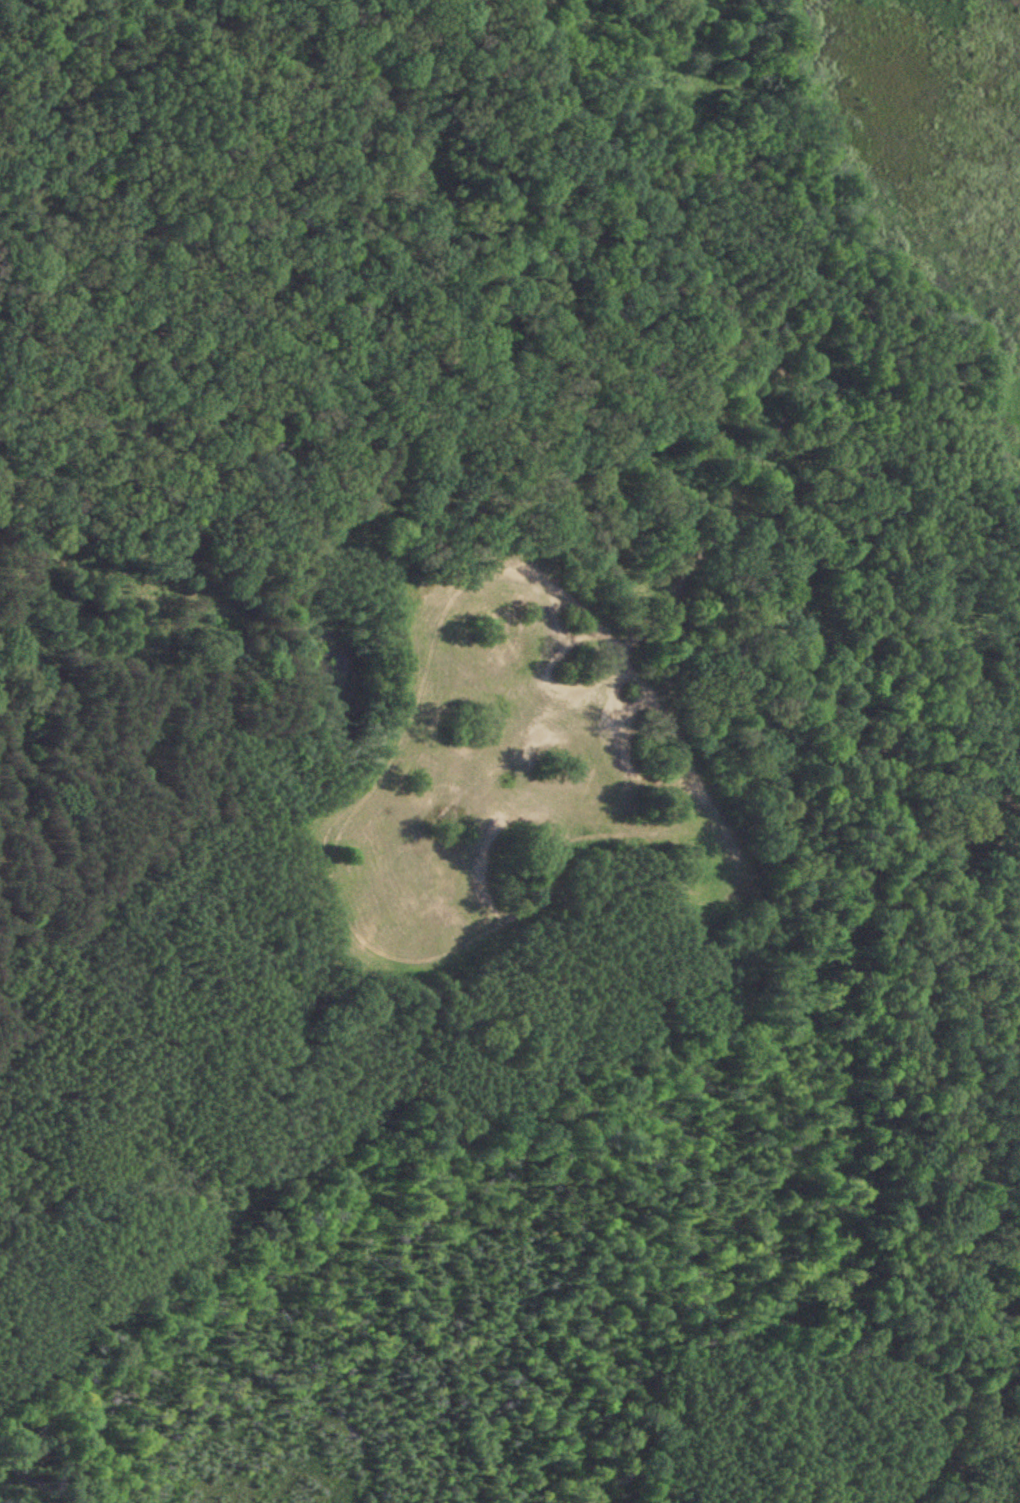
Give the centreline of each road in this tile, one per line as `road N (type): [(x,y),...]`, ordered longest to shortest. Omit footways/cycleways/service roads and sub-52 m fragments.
road 1 (residential): [(1019,1238),(1015,897),(1001,793),(1017,771),(990,735),(914,533),(872,456),(538,60),(519,0)]
road 2 (residential): [(887,1502),(1011,1357),(1019,1334)]

